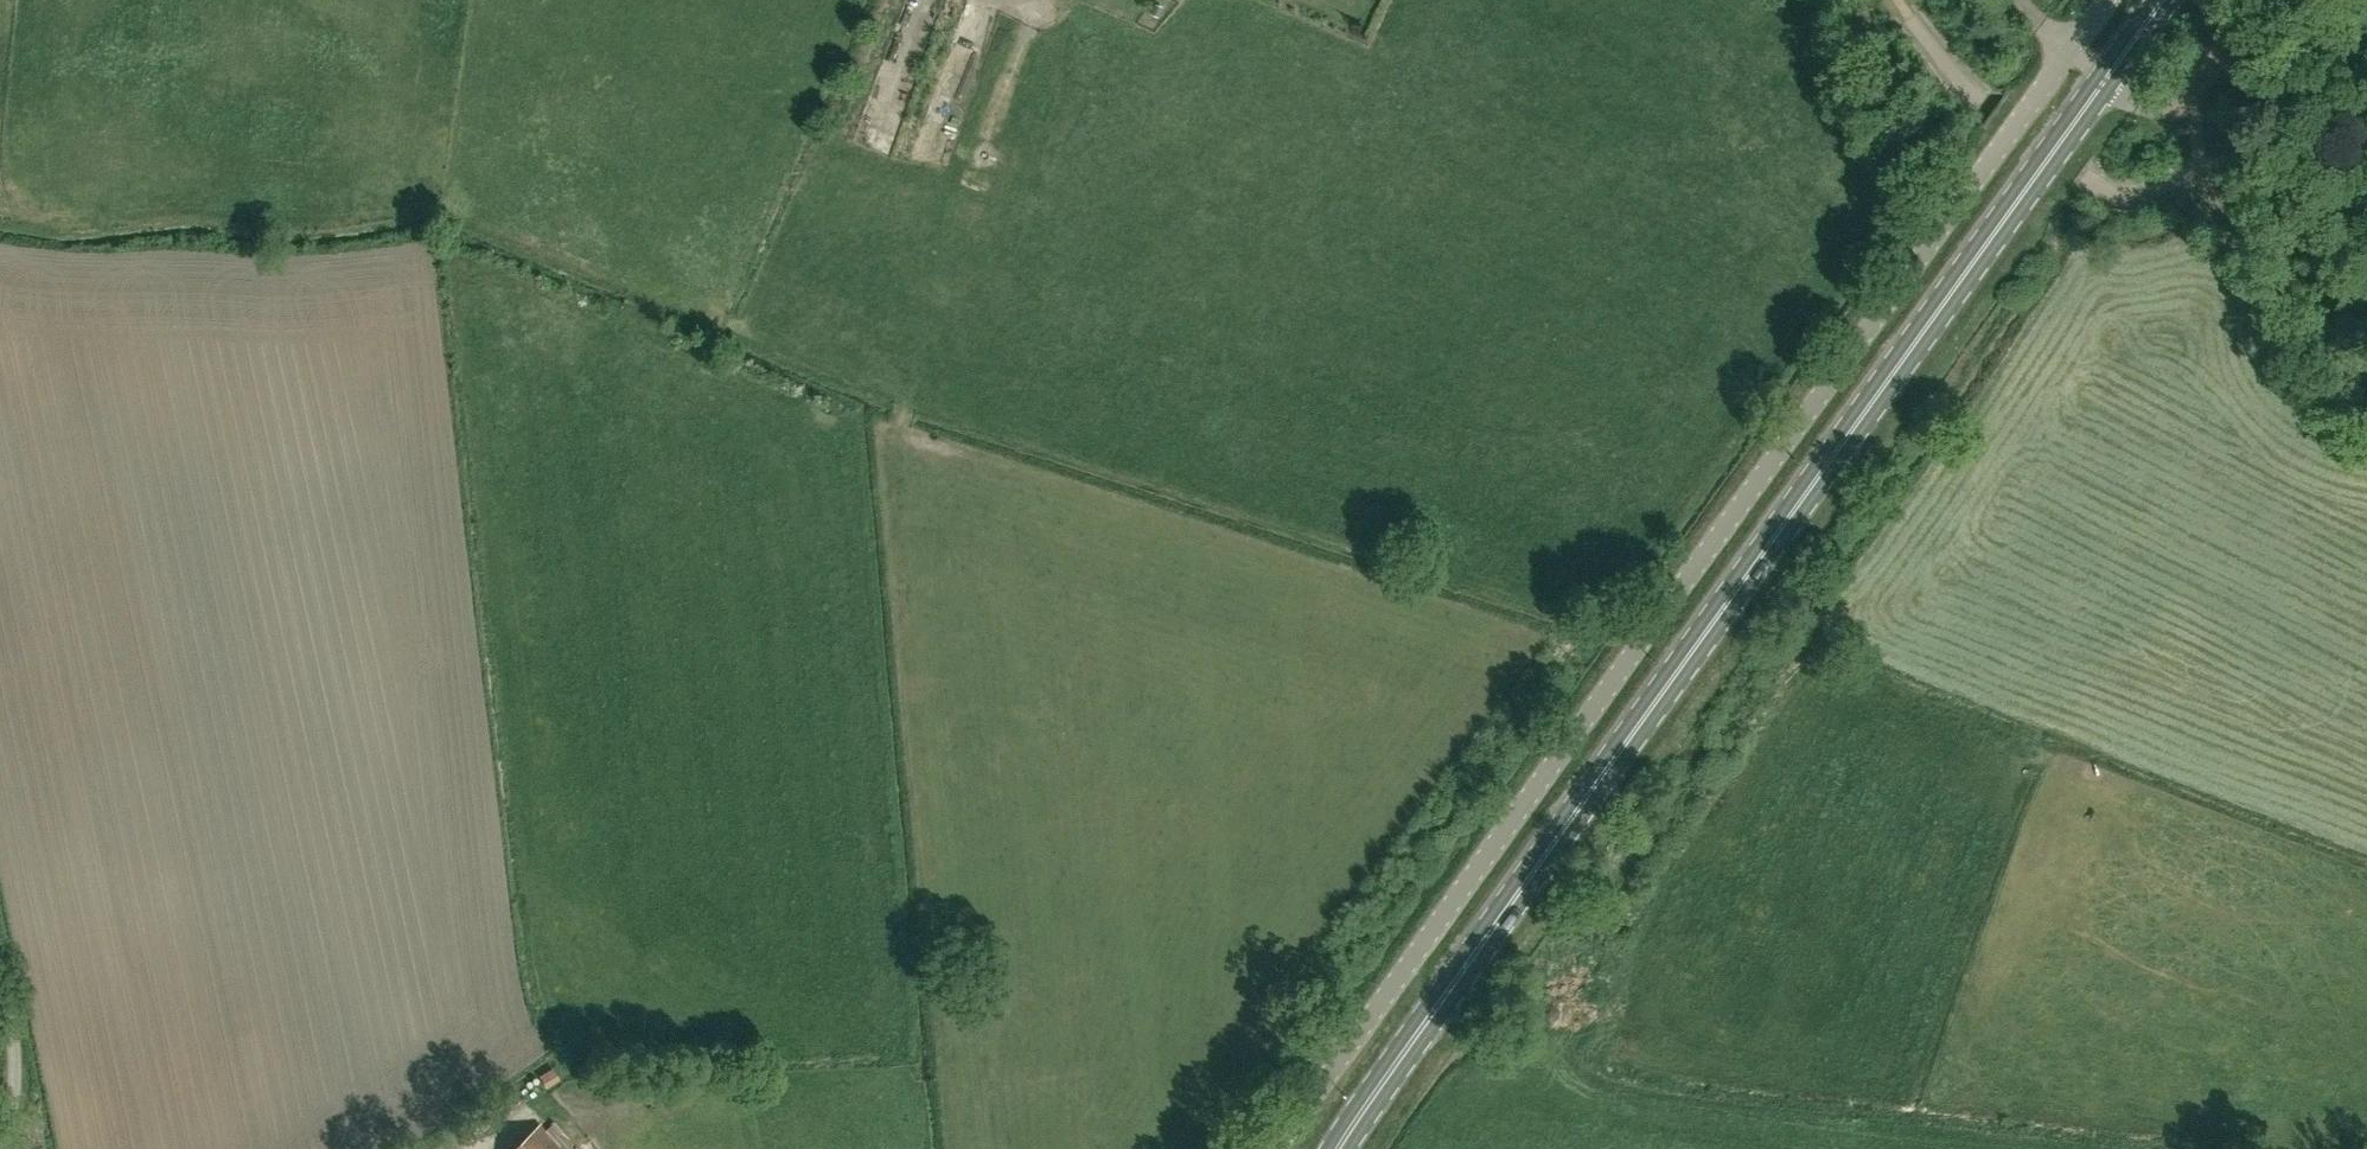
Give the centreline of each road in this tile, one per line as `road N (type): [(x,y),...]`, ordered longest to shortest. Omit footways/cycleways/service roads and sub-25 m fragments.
road 1 (unclassified): [(1277,1148),(2069,52)]
road 2 (primary): [(1340,1148),(1387,1072),(2102,80)]
road 3 (track): [(2282,0),(2196,90),(2199,169)]
road 4 (unclassified): [(0,1136),(13,1083),(0,1002)]

